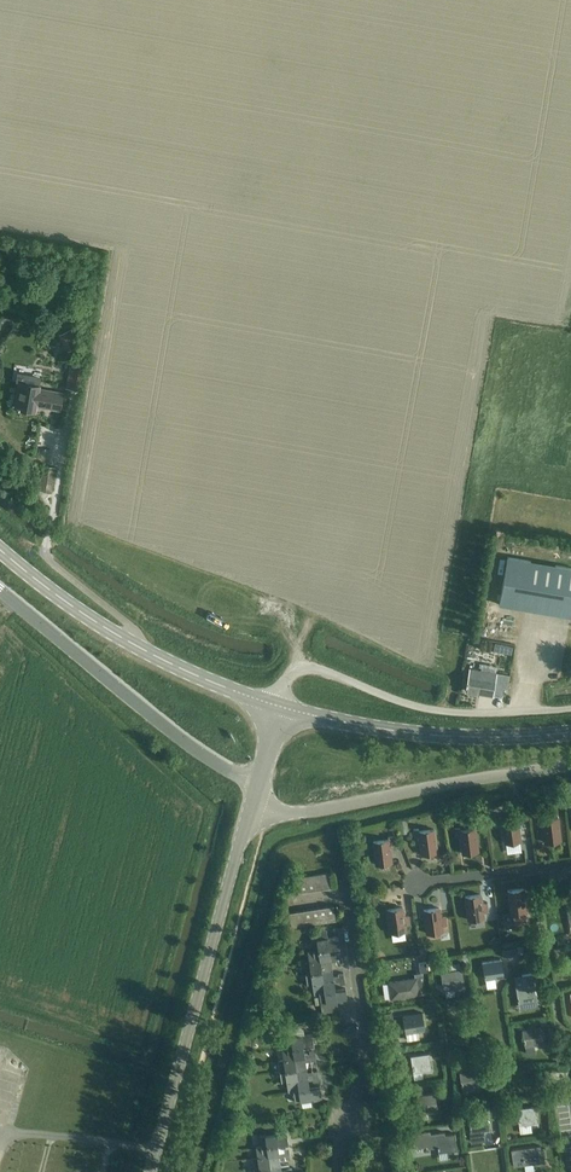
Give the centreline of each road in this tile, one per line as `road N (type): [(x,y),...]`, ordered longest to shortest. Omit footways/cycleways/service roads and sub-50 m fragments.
road 1 (tertiary): [(152,1171),(253,807)]
road 2 (residential): [(337,1171),(366,1074),(368,1036),(345,892),(291,902)]
road 3 (unclassified): [(0,587),(191,746),(238,775),(260,779)]
road 4 (secondary): [(278,706),(178,668),(85,616),(0,543)]
road 5 (unclassified): [(570,708),(447,712),(304,668),(287,677),(278,706)]
road 6 (residential): [(253,807),(307,811),(570,766)]
road 7 (secondary): [(278,706),(419,734),(570,733)]
road 8 (residential): [(415,885),(570,864)]
road 9 (residential): [(456,1014),(510,1075),(570,1080)]

